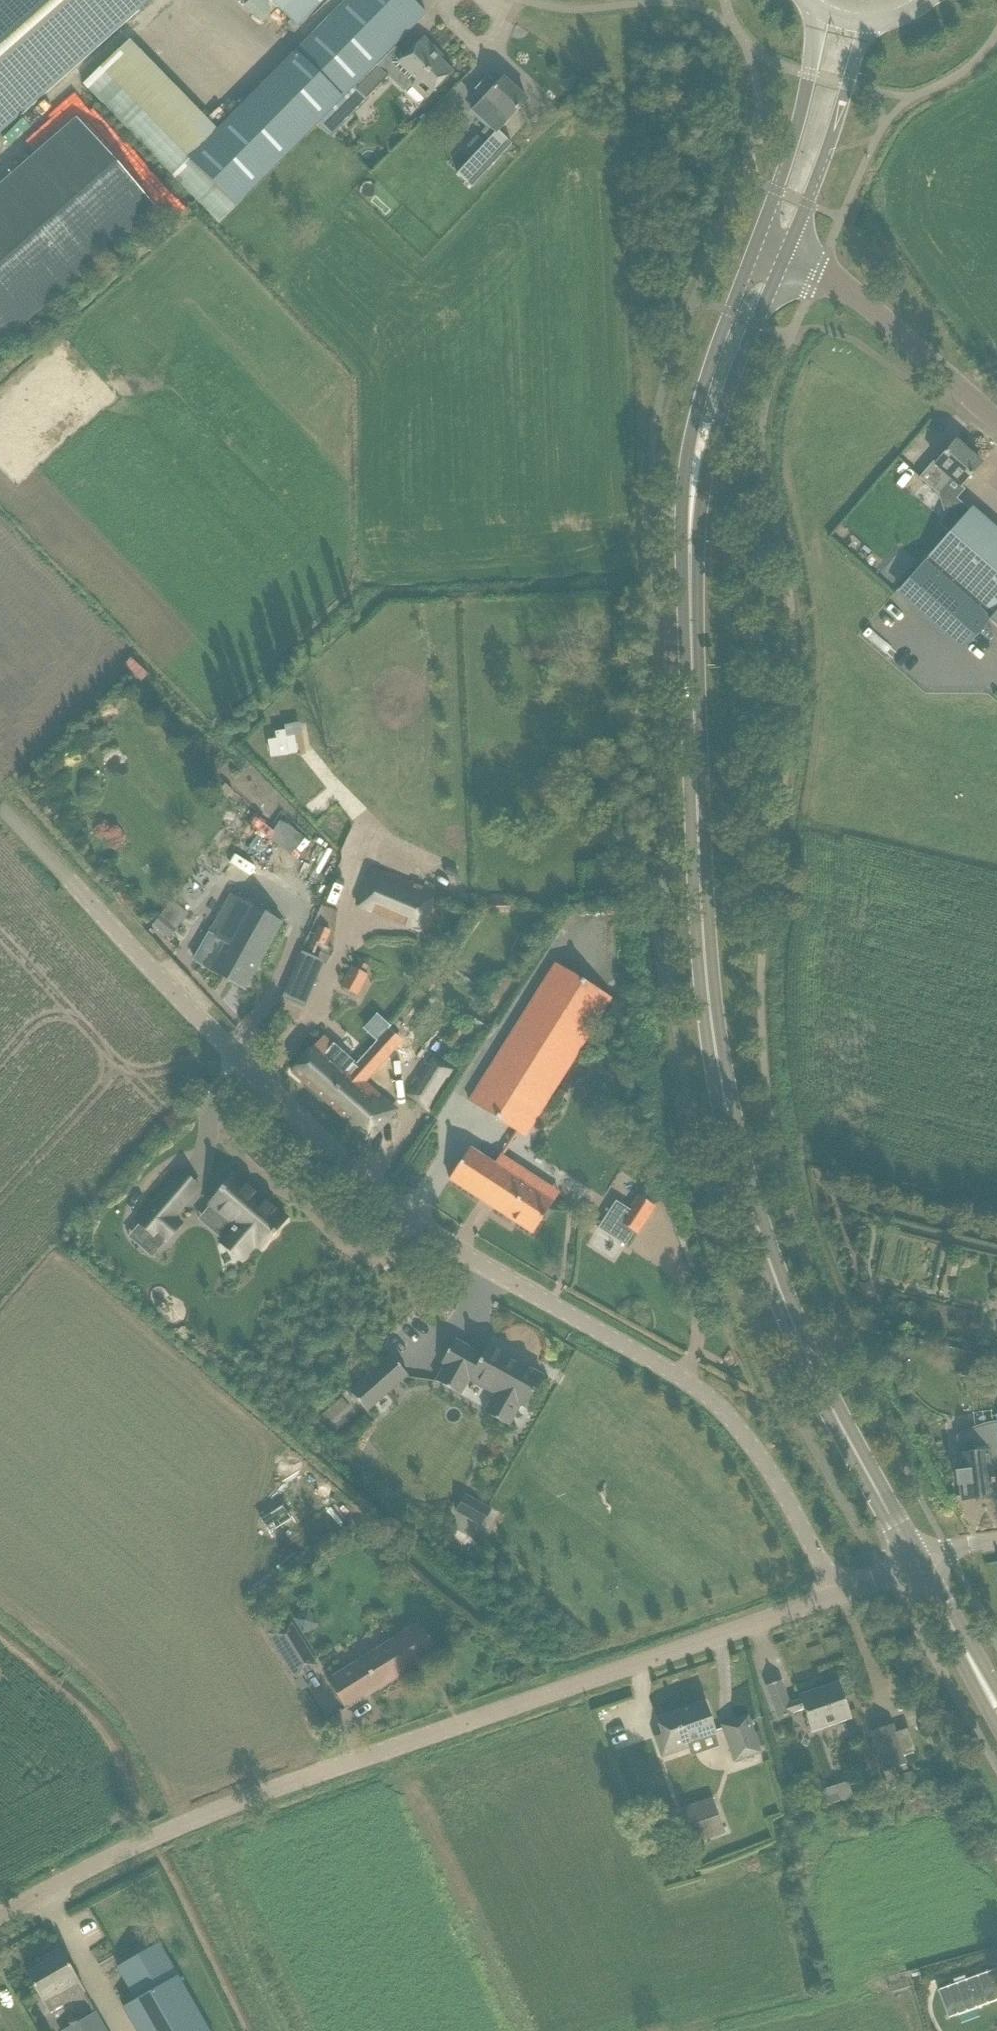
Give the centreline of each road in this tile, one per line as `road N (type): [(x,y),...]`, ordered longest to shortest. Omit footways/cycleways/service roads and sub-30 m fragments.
road 1 (unclassified): [(835,1590),(753,1445),(712,1400),(386,1205),(0,812)]
road 2 (secondary): [(915,1562),(793,1324),(748,1198),(721,1072),(705,970),(690,524)]
road 3 (unclassified): [(0,1920),(145,1836),(228,1801),(582,1685),(835,1590)]
road 4 (secondary): [(757,245),(688,459),(690,524)]
road 5 (secondary): [(690,524),(731,393),(787,256)]
road 6 (unclassified): [(996,419),(835,282),(787,256)]
road 7 (secondary): [(787,256),(869,29)]
road 8 (secondary): [(821,15),(800,122),(757,245)]
road 9 (secondary): [(982,1680),(915,1562)]

